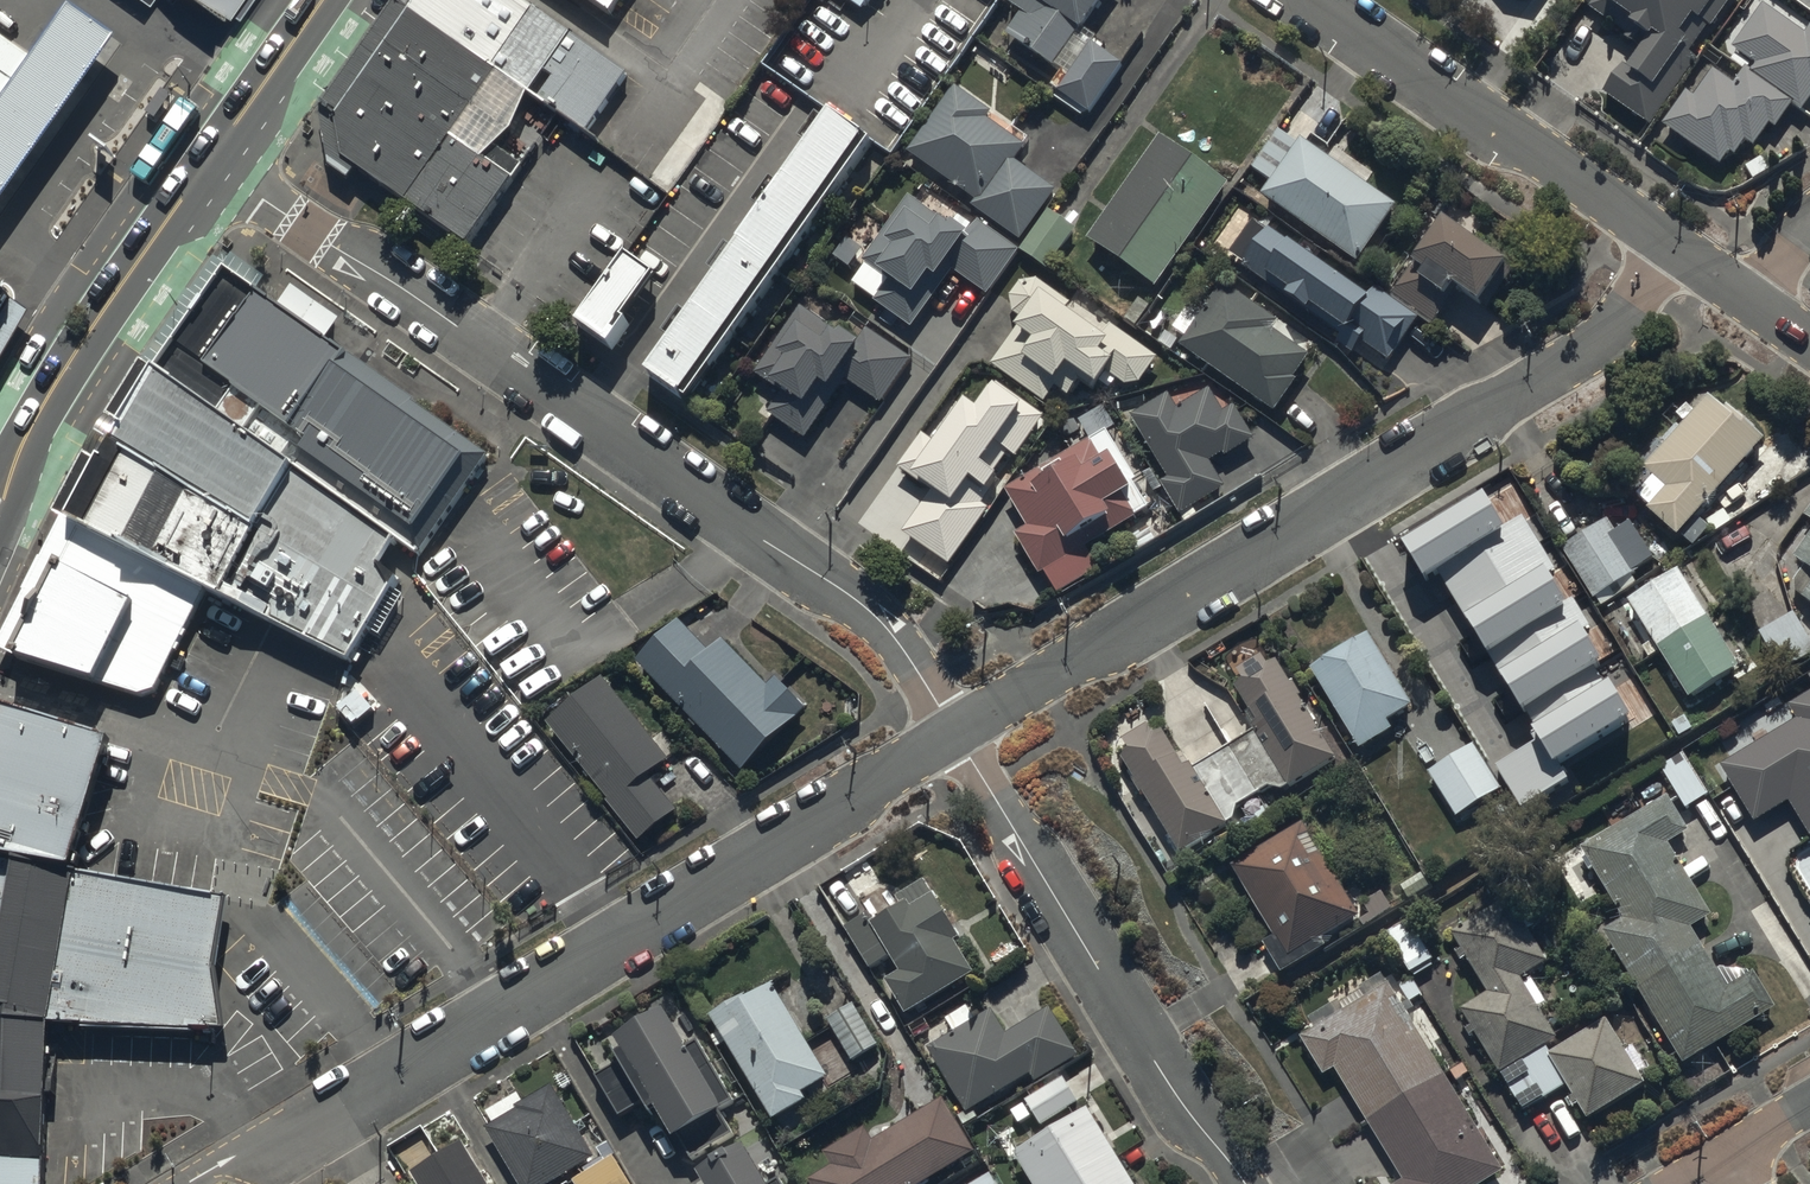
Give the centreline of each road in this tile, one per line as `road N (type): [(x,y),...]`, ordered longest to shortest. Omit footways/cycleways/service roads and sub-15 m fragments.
road 1 (residential): [(207,159),(845,591),(889,627),(956,729)]
road 2 (residential): [(192,1183),(493,1012),(956,729)]
road 3 (residential): [(956,729),(1559,369),(1681,257)]
road 4 (residential): [(956,729),(1103,976),(1240,1183)]
road 5 (tertiary): [(1317,0),(1681,257)]
road 6 (secondary): [(207,159),(63,371),(0,497)]
road 7 (secondary): [(320,0),(207,159)]

